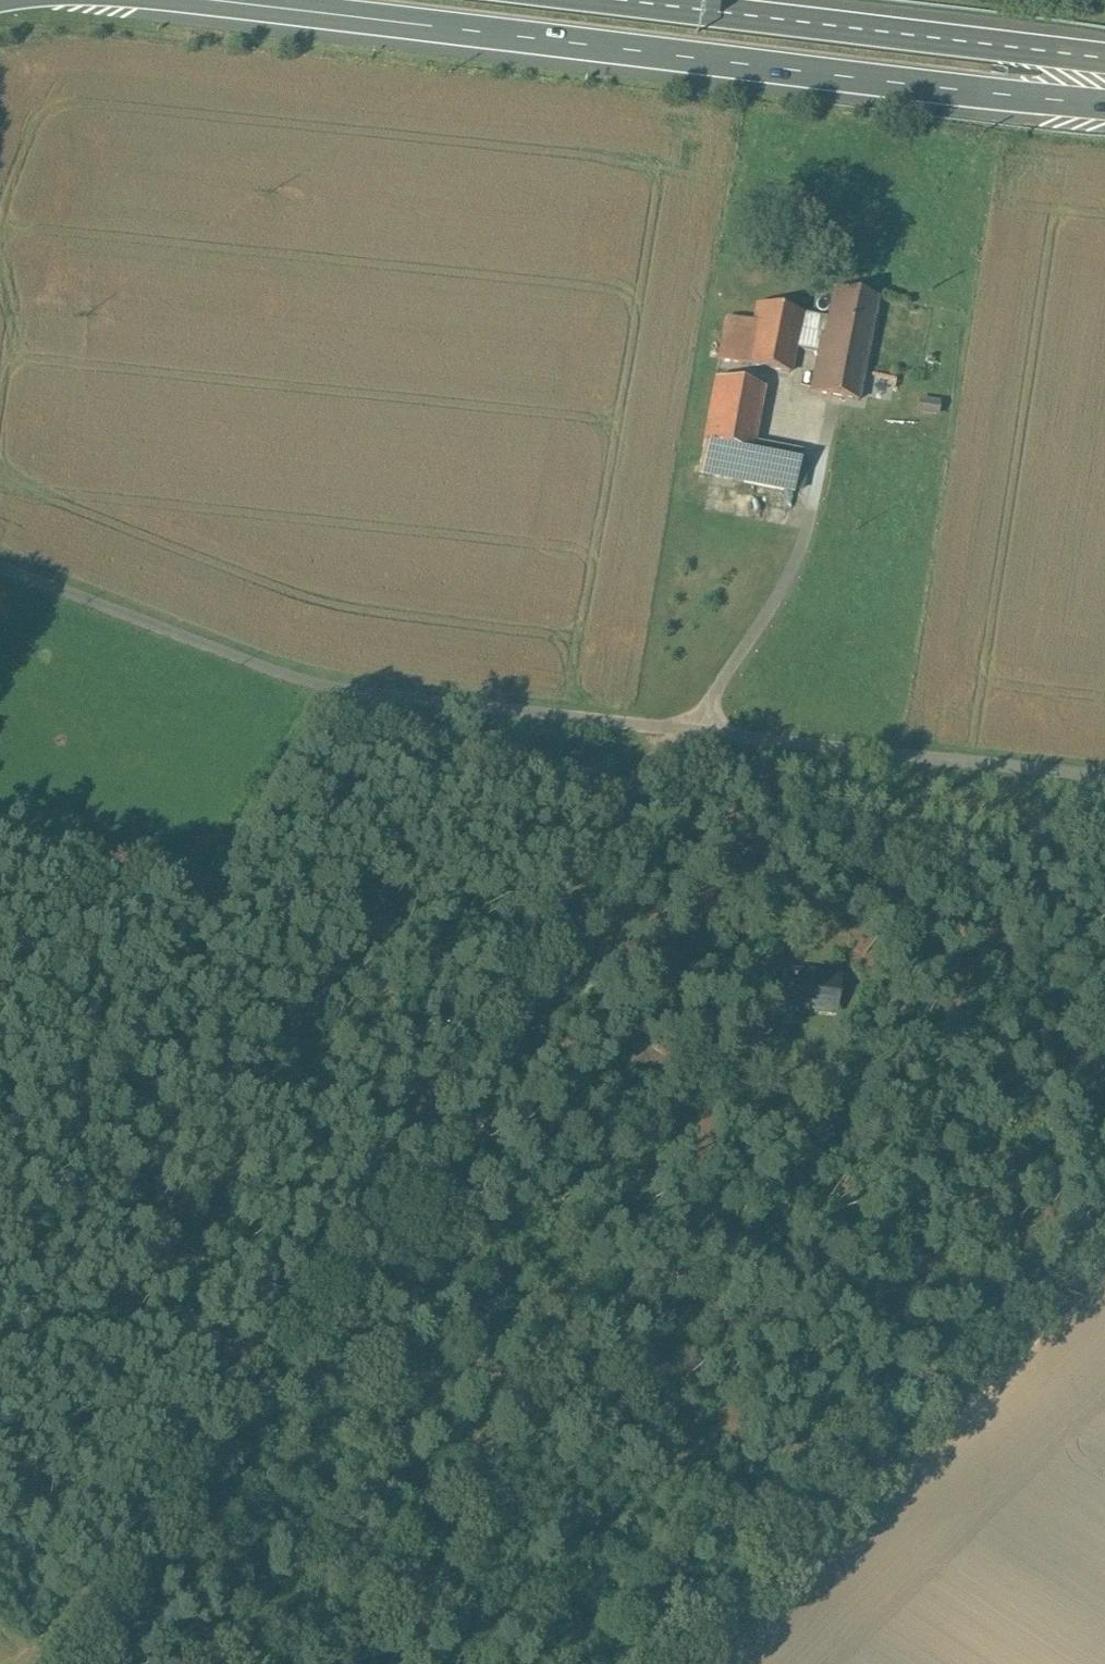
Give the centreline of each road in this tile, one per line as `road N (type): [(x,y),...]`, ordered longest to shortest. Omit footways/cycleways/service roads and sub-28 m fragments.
road 1 (unclassified): [(1104,773),(300,676),(0,554)]
road 2 (track): [(44,1663),(676,727)]
road 3 (trunk): [(400,23),(983,86),(1104,88)]
road 4 (trunk): [(1104,66),(993,41),(675,3)]
road 5 (motorway): [(172,0),(400,23)]
road 6 (trunk): [(214,0),(400,23)]

